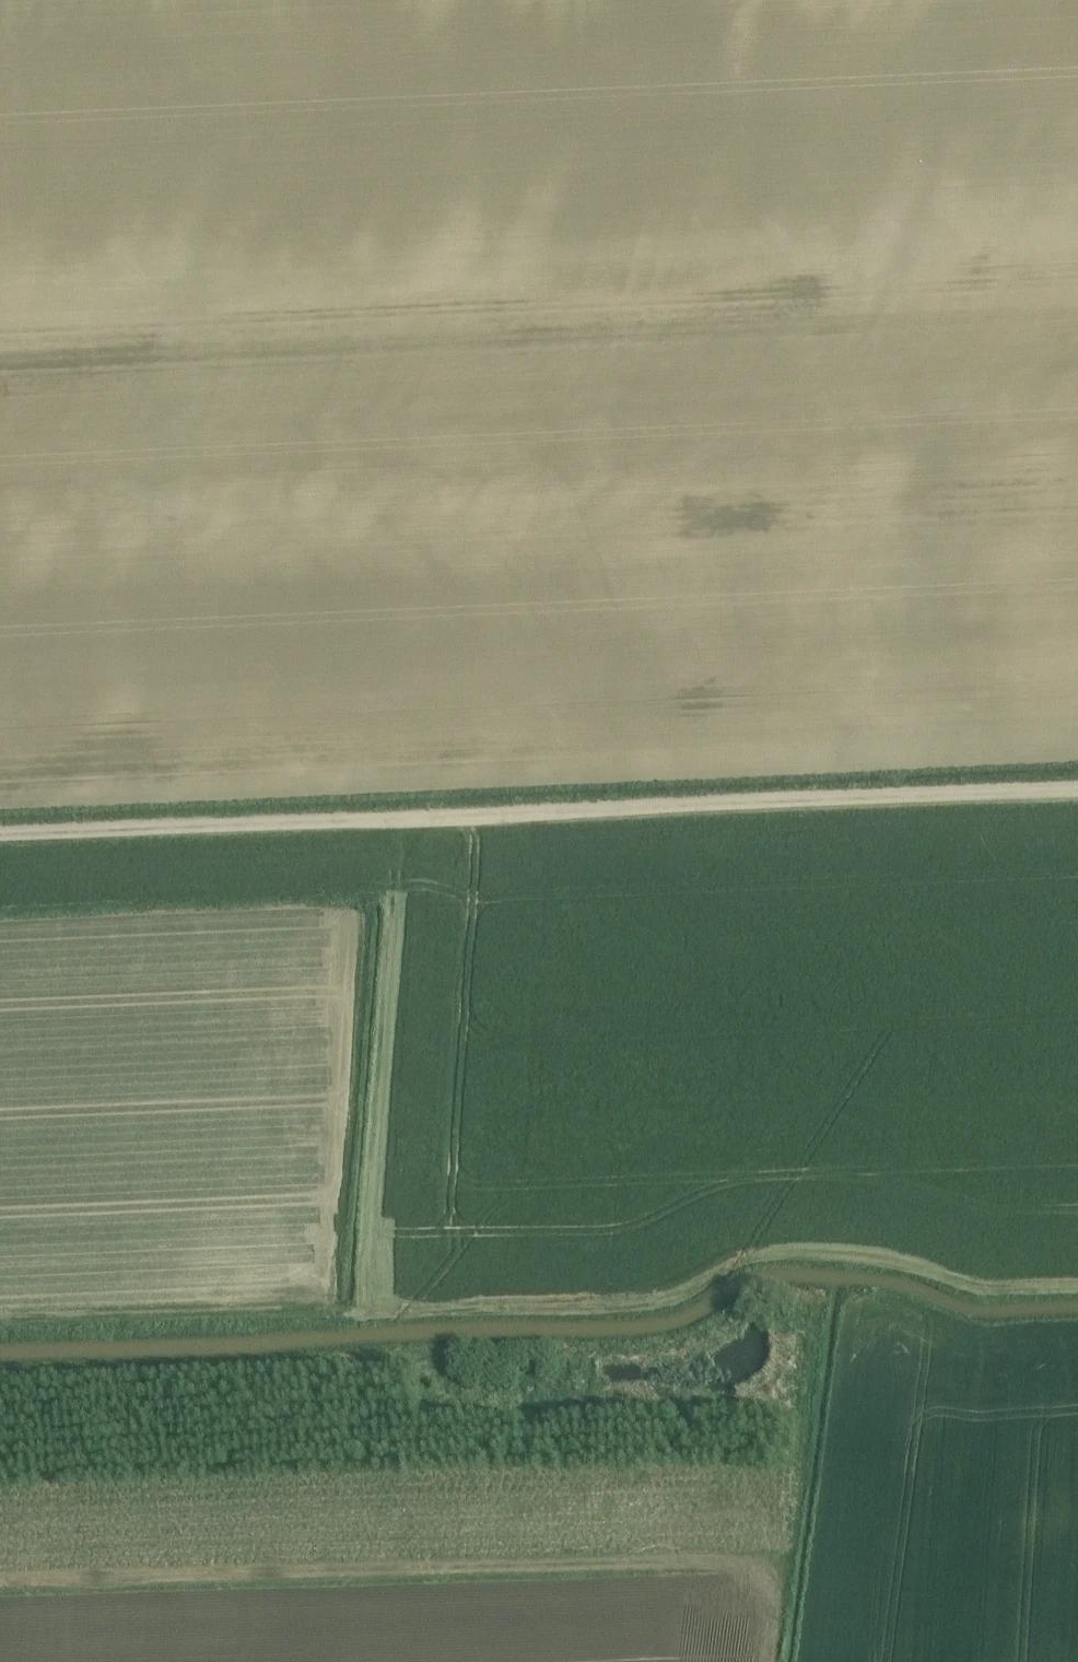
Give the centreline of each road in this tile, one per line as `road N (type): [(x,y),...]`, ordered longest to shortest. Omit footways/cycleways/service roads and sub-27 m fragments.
road 1 (track): [(0,836),(1077,793)]

